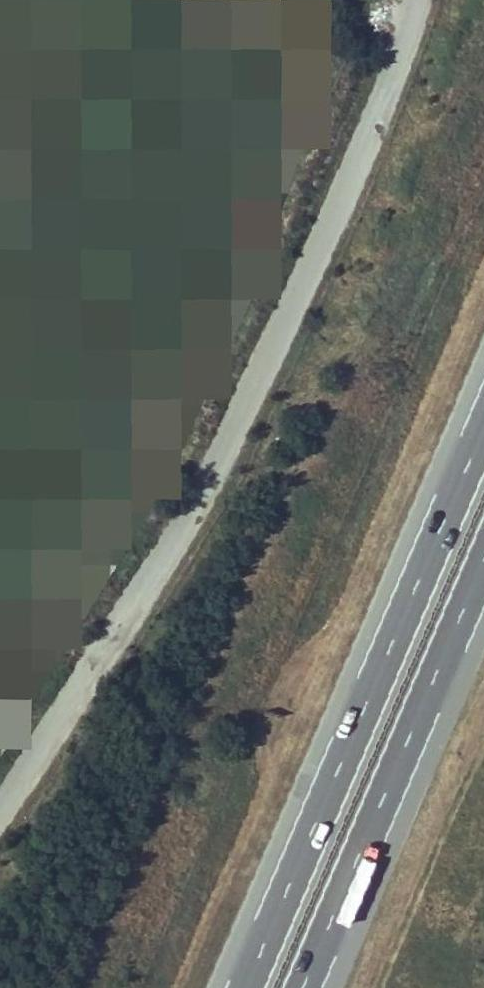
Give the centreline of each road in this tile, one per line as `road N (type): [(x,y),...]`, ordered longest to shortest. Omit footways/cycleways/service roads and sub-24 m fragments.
road 1 (unclassified): [(0,816),(222,453),(379,102),(413,0)]
road 2 (motorway): [(483,423),(245,987)]
road 3 (motorway): [(301,987),(483,558)]

